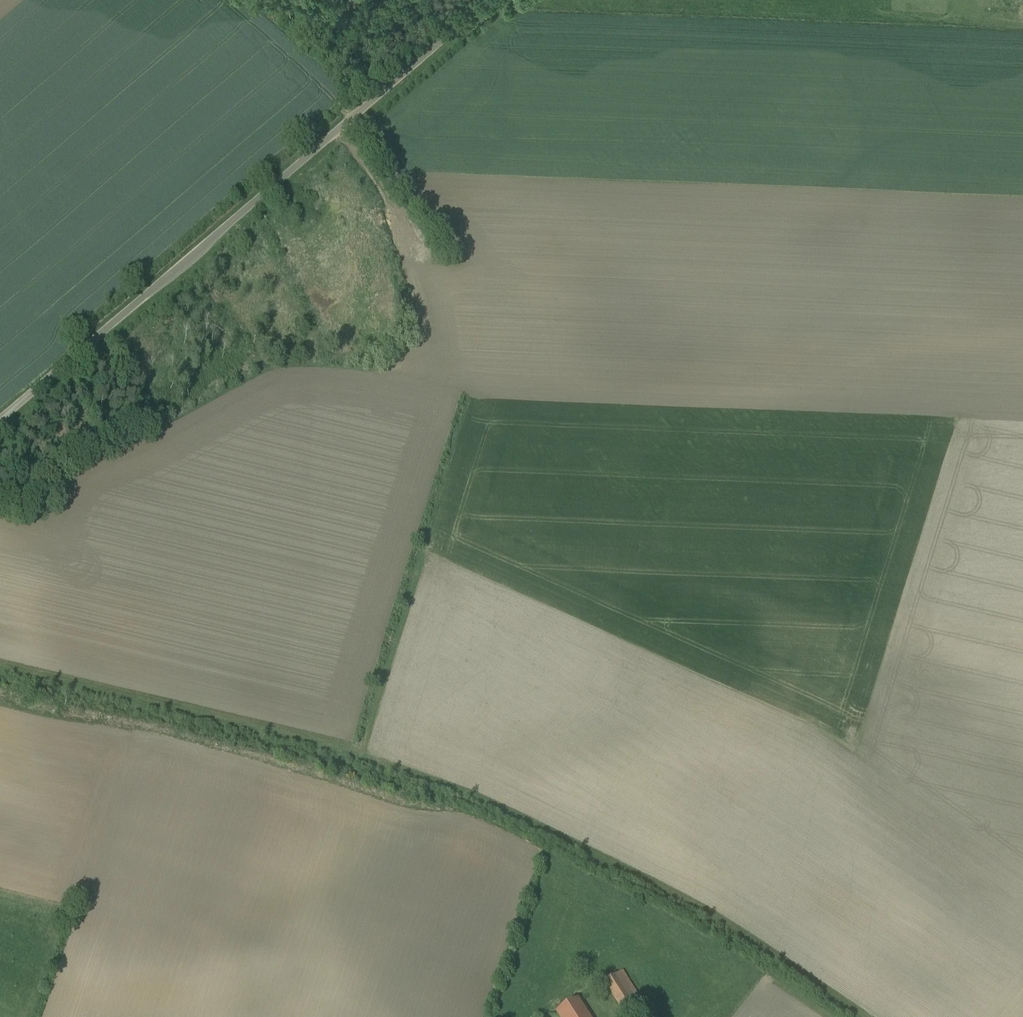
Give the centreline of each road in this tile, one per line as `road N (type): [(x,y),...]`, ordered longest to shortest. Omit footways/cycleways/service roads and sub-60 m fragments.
road 1 (unclassified): [(487,0),(0,421)]

